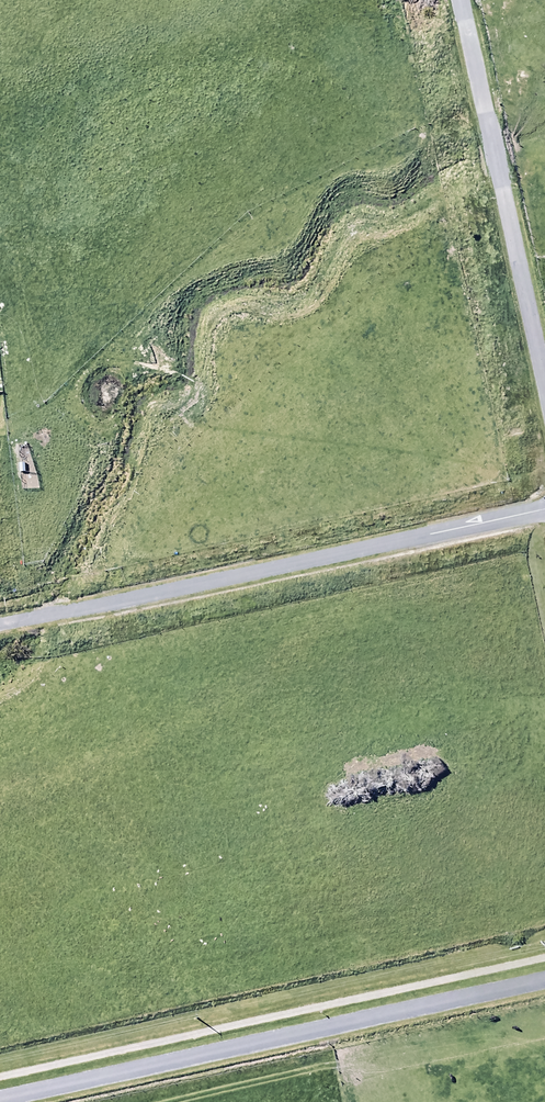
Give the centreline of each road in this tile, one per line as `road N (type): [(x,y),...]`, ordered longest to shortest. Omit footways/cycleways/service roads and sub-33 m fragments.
road 1 (unclassified): [(0,1100),(544,980)]
road 2 (residential): [(0,627),(544,510)]
road 3 (residential): [(544,380),(461,0)]

